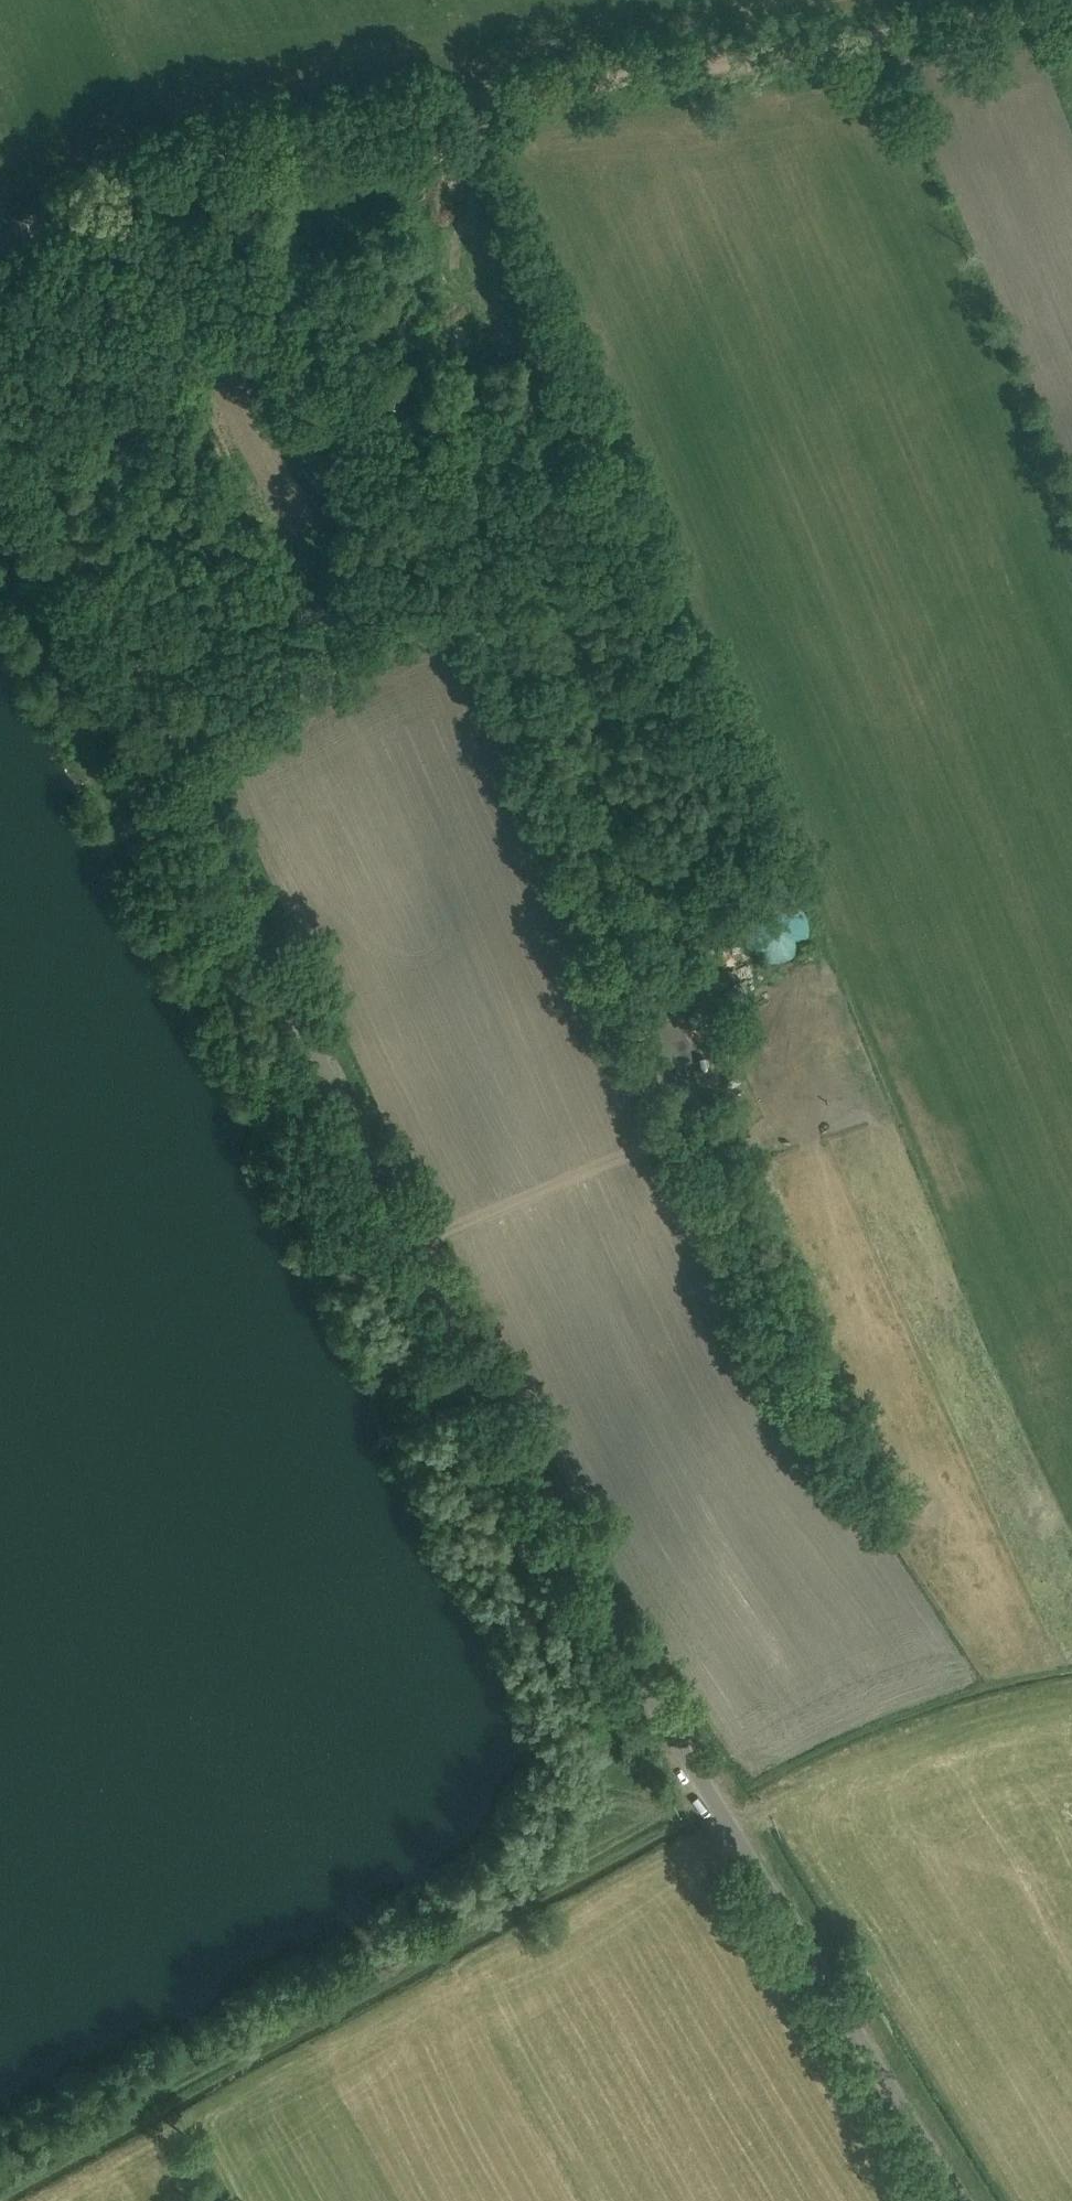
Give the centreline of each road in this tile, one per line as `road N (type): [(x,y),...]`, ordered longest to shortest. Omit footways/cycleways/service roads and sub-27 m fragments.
road 1 (unclassified): [(973,2200),(646,1692),(503,1431),(0,407)]
road 2 (track): [(0,246),(219,151),(267,138),(1071,8)]

